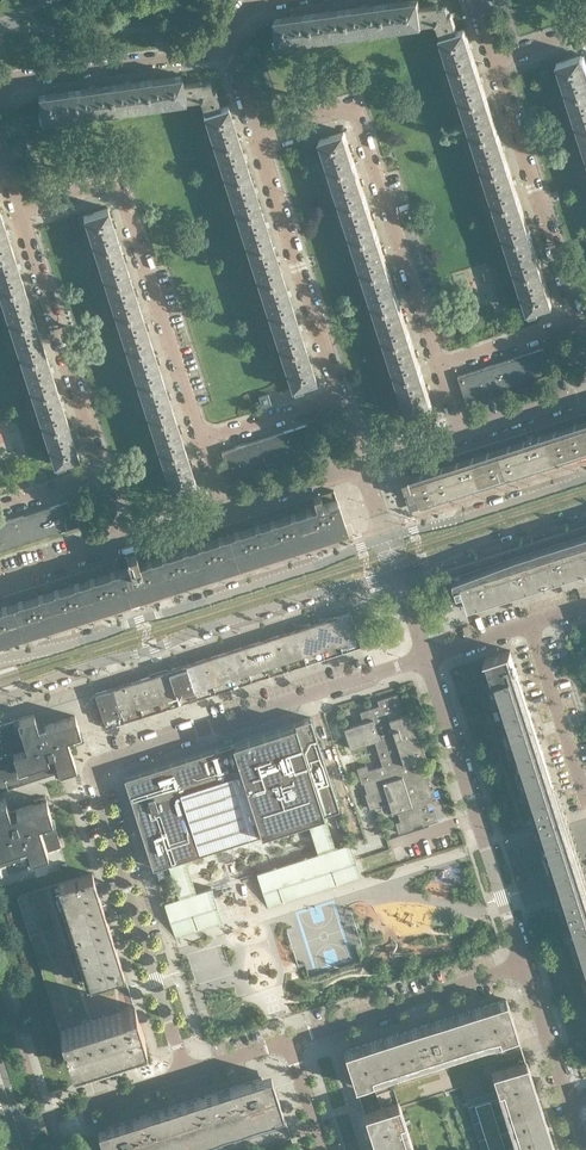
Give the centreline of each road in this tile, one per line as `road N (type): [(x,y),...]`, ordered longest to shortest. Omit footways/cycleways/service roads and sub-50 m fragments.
road 1 (residential): [(186,1074),(91,769),(427,659)]
road 2 (tertiary): [(0,699),(398,572)]
road 3 (tertiary): [(386,537),(0,667)]
road 4 (residential): [(439,369),(358,111),(259,140)]
road 5 (residential): [(203,441),(123,195),(109,182),(20,214)]
road 6 (residential): [(526,966),(427,659)]
road 7 (residential): [(106,475),(20,214)]
road 8 (residential): [(577,324),(494,64)]
road 9 (residential): [(342,396),(259,140)]
road 10 (residential): [(526,966),(288,1042)]
road 11 (residential): [(0,98),(28,79),(225,54)]
road 12 (tertiary): [(585,478),(386,537)]
road 13 (tertiary): [(398,572),(585,506)]
road 14 (residential): [(585,793),(532,625)]
road 15 (residential): [(186,1074),(21,1127)]
road 16 (residential): [(342,396),(203,441)]
road 17 (residential): [(439,369),(577,324)]
road 18 (residential): [(223,511),(361,466)]
road 19 (residential): [(570,1099),(526,966)]
road 20 (residential): [(127,542),(0,583)]
road 21 (residential): [(460,436),(585,396)]

